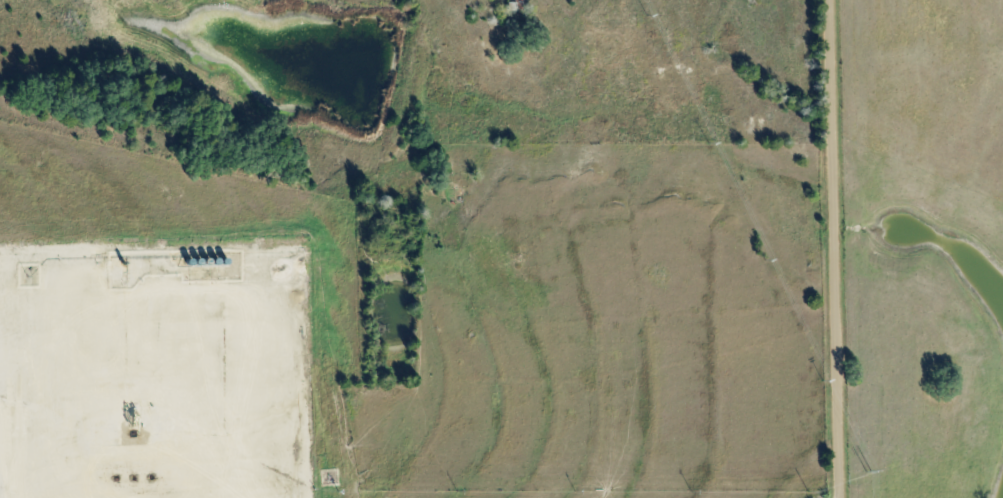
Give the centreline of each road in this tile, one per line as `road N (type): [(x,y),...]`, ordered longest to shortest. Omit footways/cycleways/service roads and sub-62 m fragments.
road 1 (residential): [(836,497),(827,0)]

